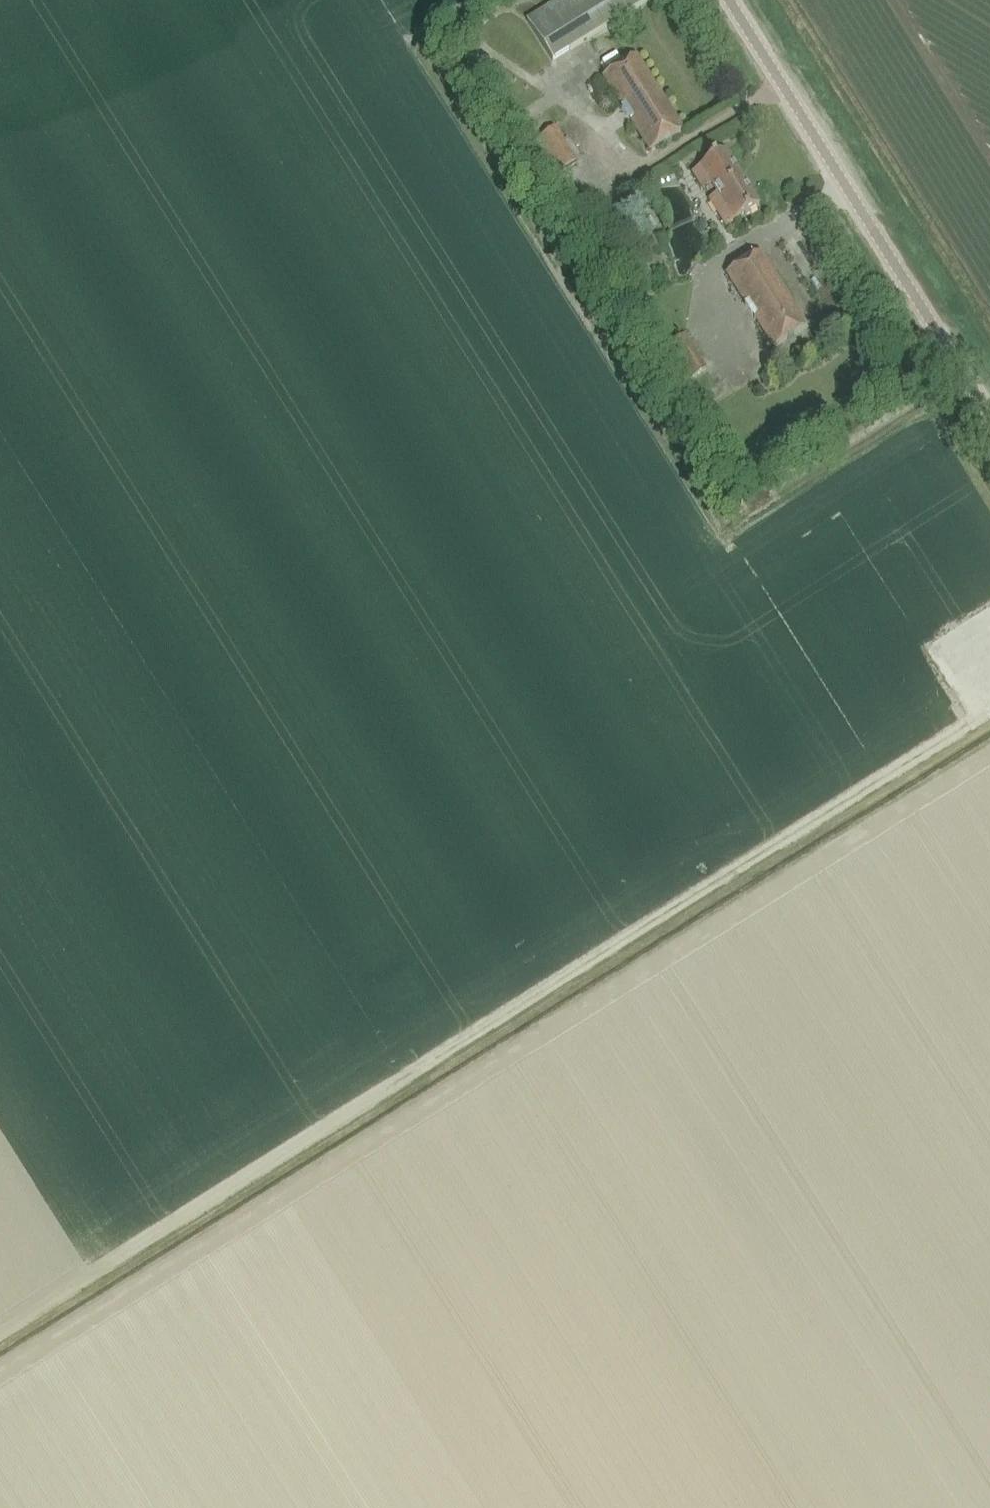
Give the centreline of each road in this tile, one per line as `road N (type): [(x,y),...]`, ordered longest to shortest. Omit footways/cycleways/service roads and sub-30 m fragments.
road 1 (track): [(0,1336),(967,724)]
road 2 (unclassified): [(989,415),(729,0)]

